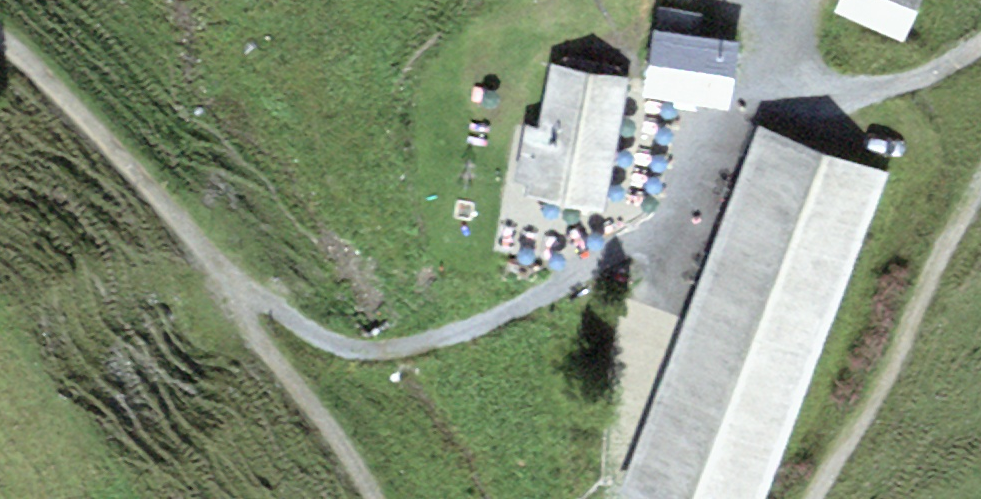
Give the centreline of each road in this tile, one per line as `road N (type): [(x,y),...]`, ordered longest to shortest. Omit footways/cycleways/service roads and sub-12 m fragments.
road 1 (track): [(775,85),(618,253),(451,347),(345,355),(236,291)]
road 2 (track): [(980,175),(891,356),(802,498)]
road 3 (track): [(236,291),(122,160),(0,39)]
road 4 (track): [(355,498),(236,291)]
road 5 (track): [(980,37),(908,86),(775,85)]

